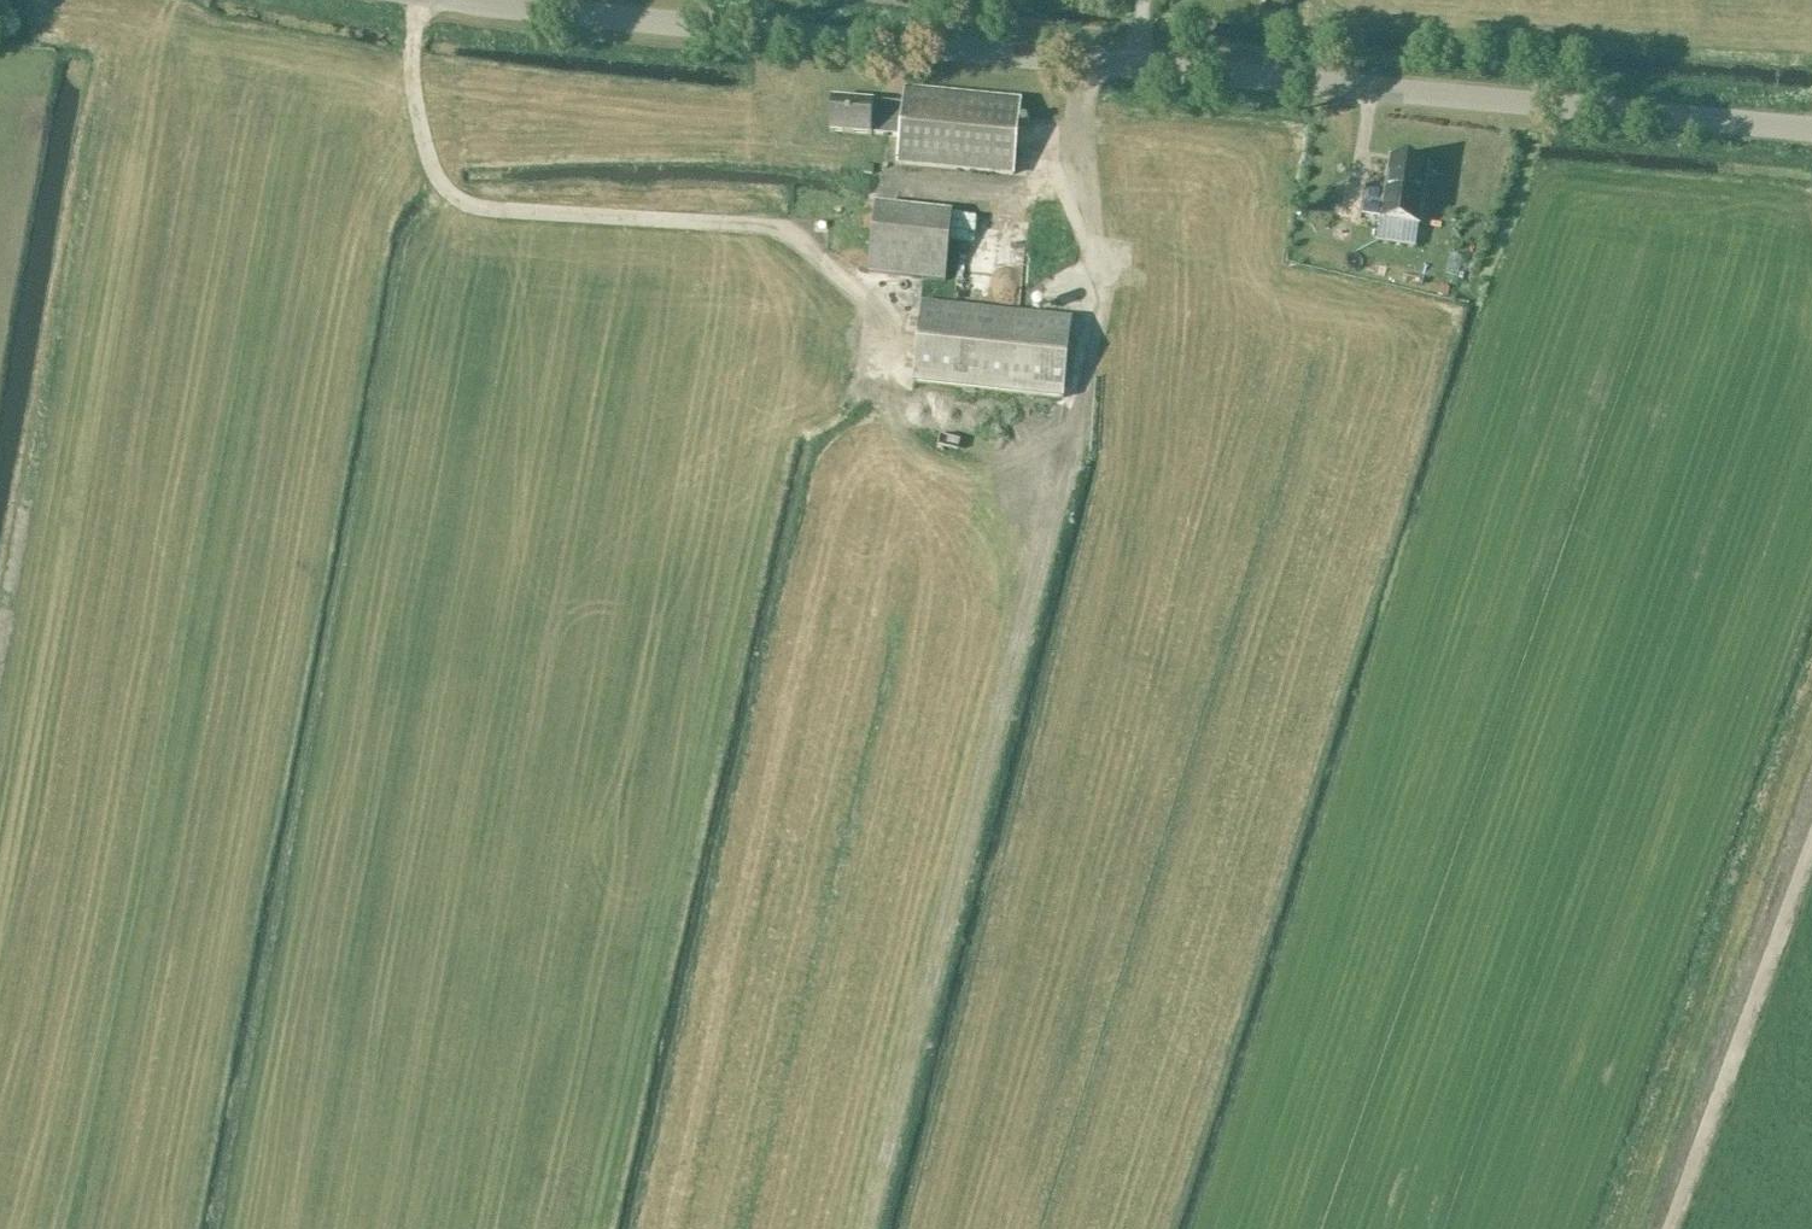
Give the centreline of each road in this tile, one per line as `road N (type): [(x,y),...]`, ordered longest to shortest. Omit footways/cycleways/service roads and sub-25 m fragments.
road 1 (tertiary): [(1811,132),(452,0)]

